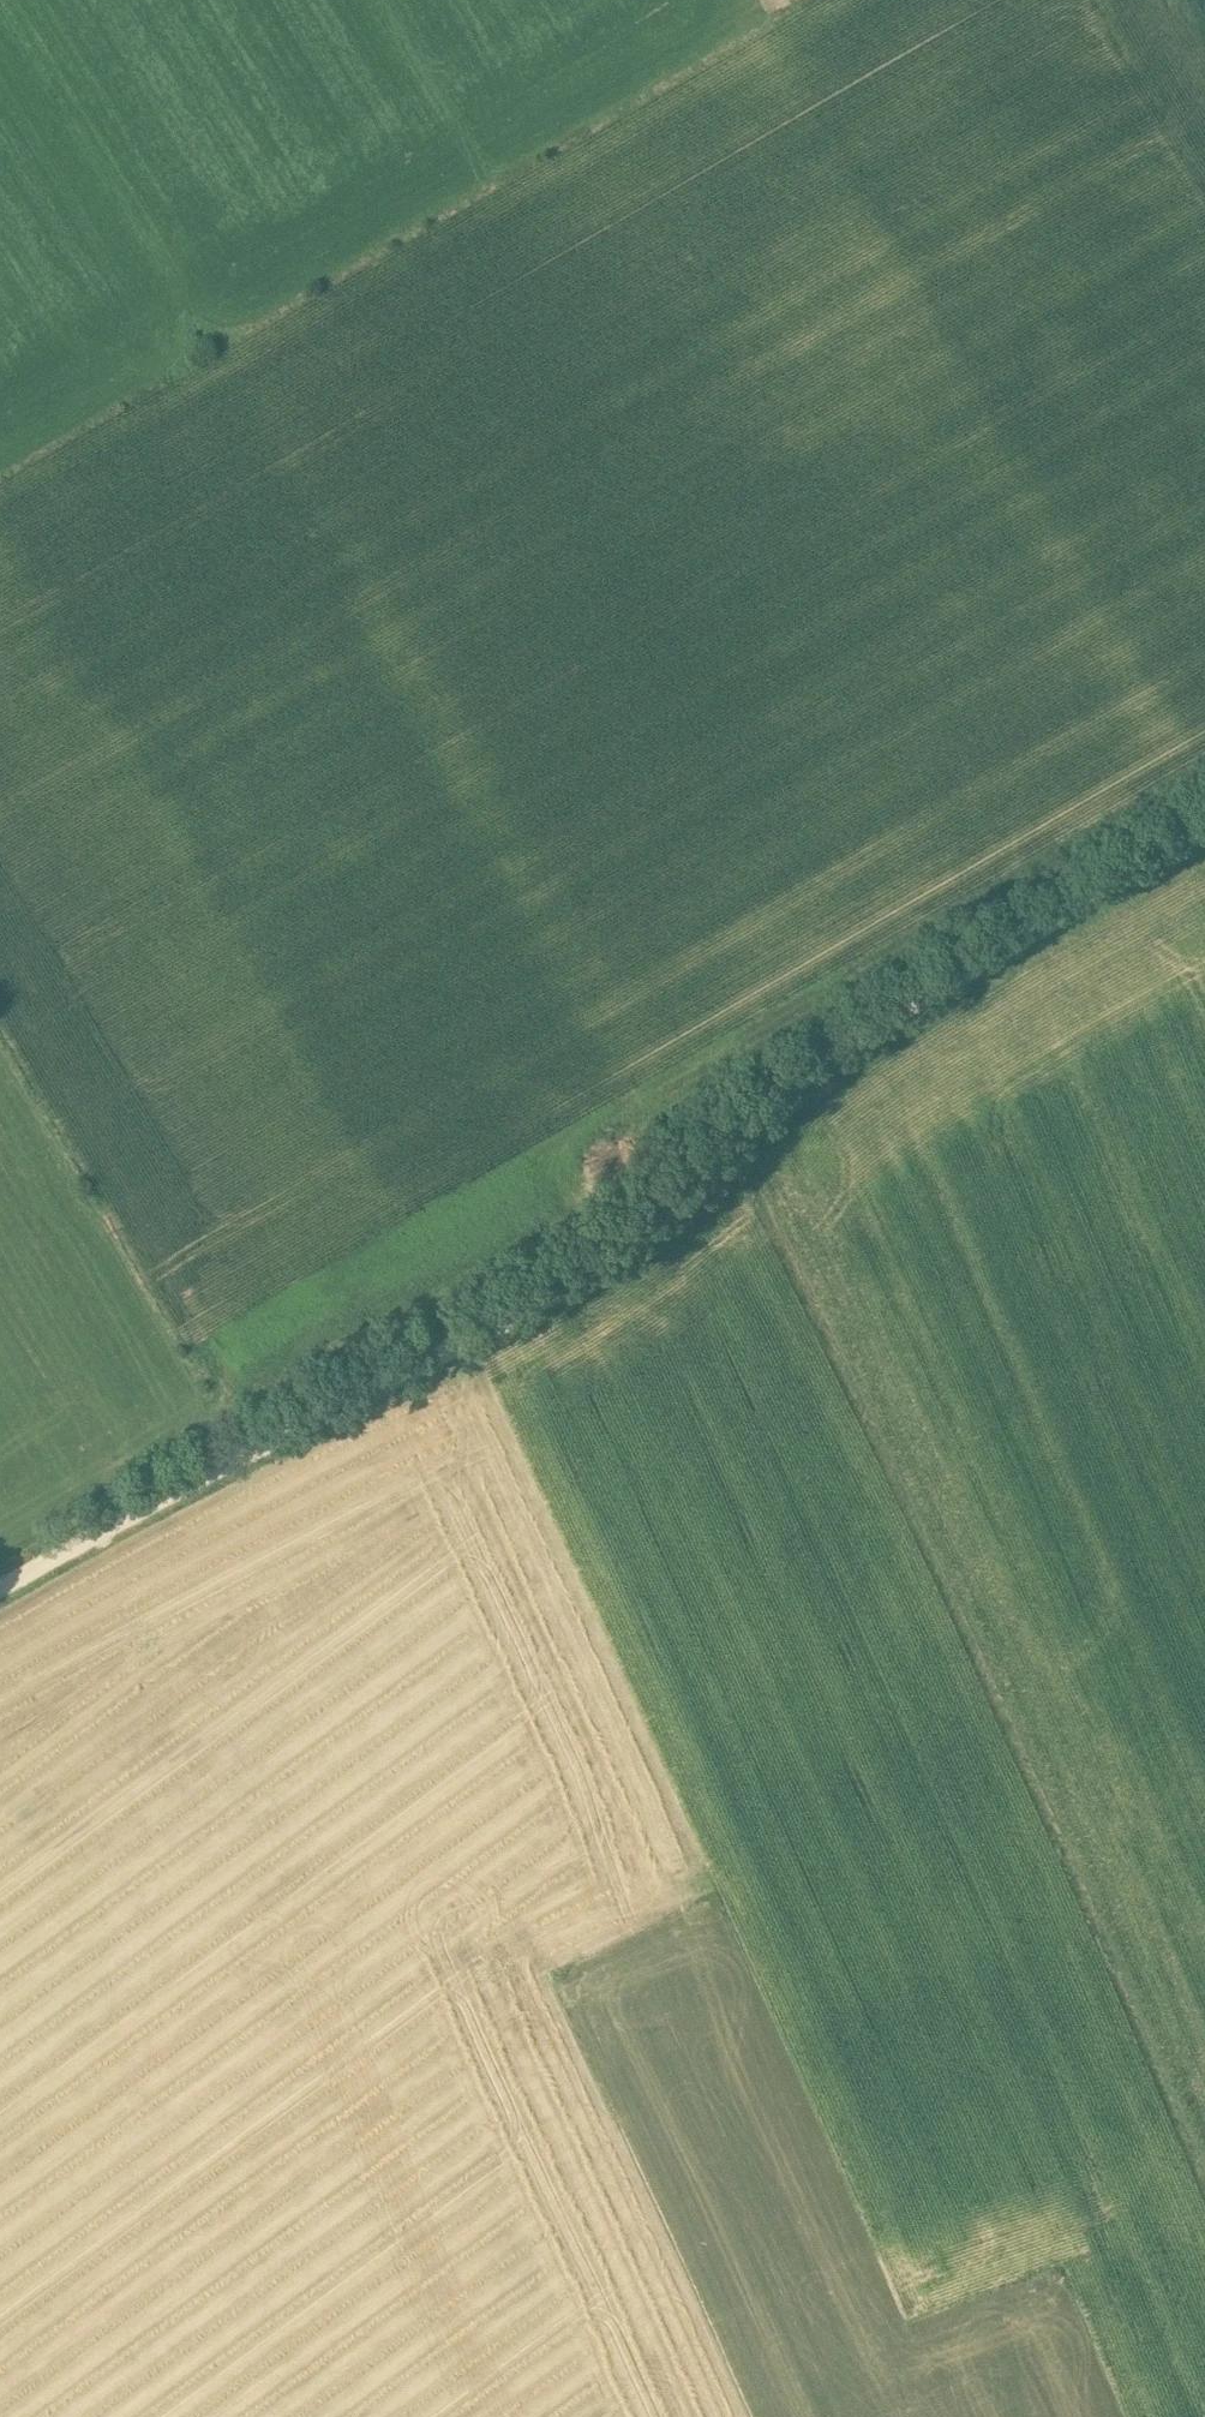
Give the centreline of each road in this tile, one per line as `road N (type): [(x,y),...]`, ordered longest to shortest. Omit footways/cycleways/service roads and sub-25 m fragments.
road 1 (track): [(0,1587),(553,1296),(621,1252),(811,1068),(1204,828)]

